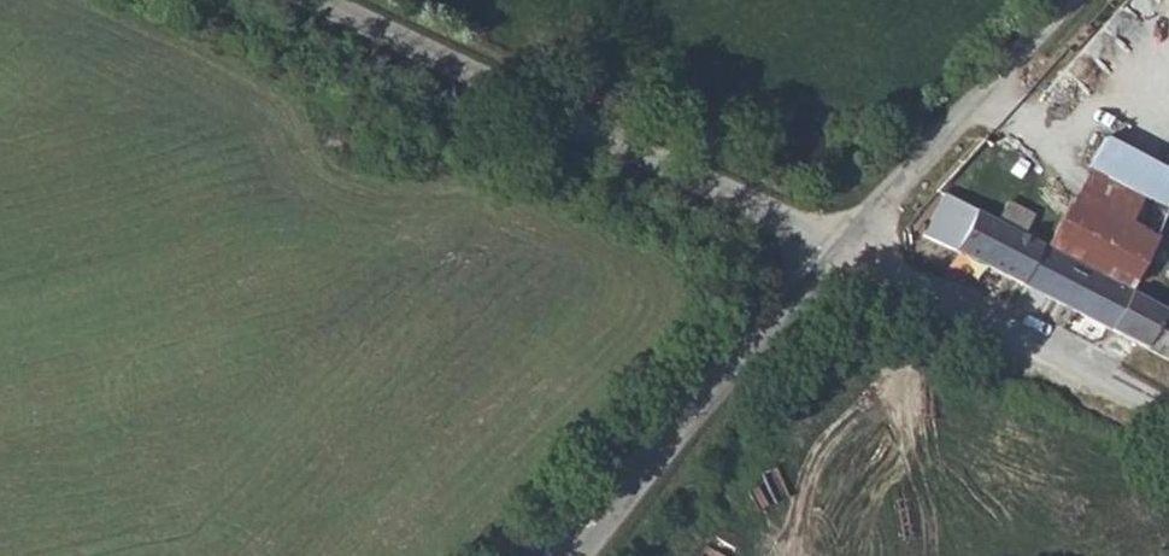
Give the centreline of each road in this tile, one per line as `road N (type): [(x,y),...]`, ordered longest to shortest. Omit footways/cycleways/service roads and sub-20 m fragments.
road 1 (unclassified): [(316,0),(836,254)]
road 2 (unclassified): [(561,555),(836,254)]
road 3 (unclassified): [(836,254),(1168,408)]
road 4 (unclassified): [(836,254),(1070,0)]

